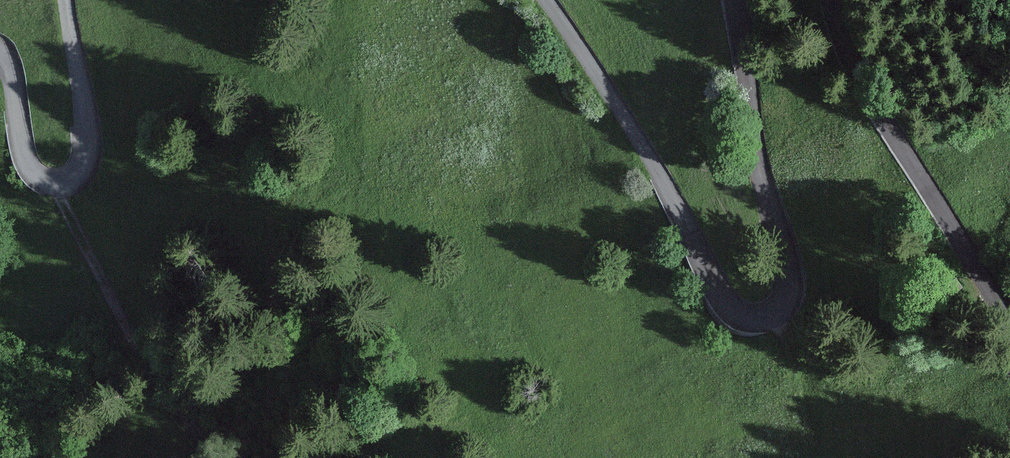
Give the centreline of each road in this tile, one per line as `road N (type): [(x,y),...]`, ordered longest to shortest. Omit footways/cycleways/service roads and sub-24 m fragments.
road 1 (unclassified): [(556,0),(662,162),(718,274),(739,303),(763,316),(795,289),(745,0)]
road 2 (unclassified): [(0,46),(21,72),(36,166),(53,181),(83,177),(96,155),(73,0)]
road 3 (unclassified): [(840,0),(928,175),(1009,303)]
road 4 (track): [(71,181),(176,379),(218,424),(225,457)]

